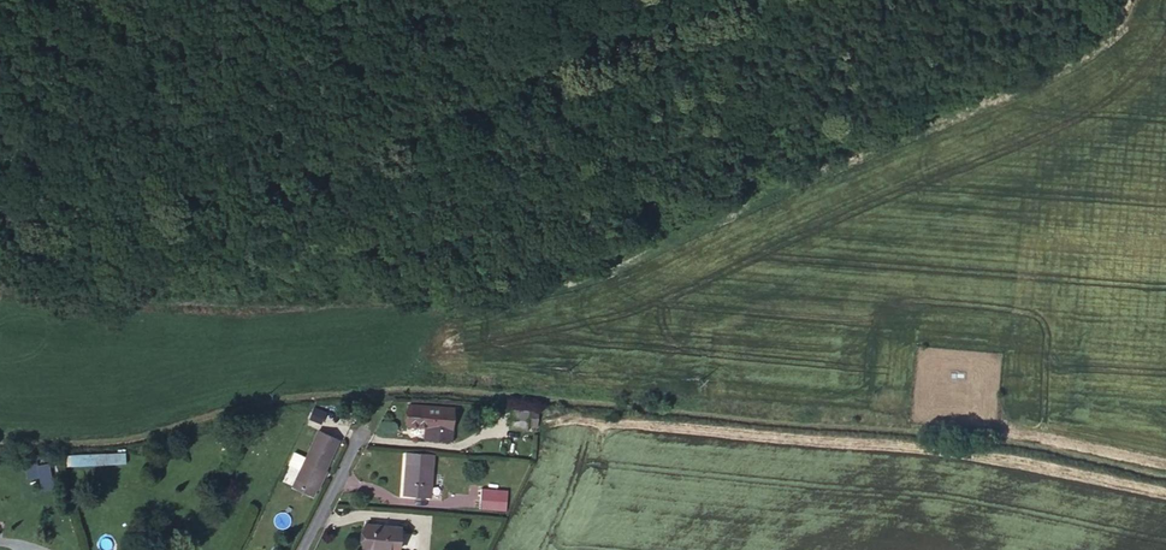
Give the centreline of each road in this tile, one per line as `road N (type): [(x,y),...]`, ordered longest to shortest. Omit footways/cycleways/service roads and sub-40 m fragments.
road 1 (tertiary): [(703,0),(254,187),(170,212),(56,221),(0,209)]
road 2 (residential): [(372,410),(300,549)]

